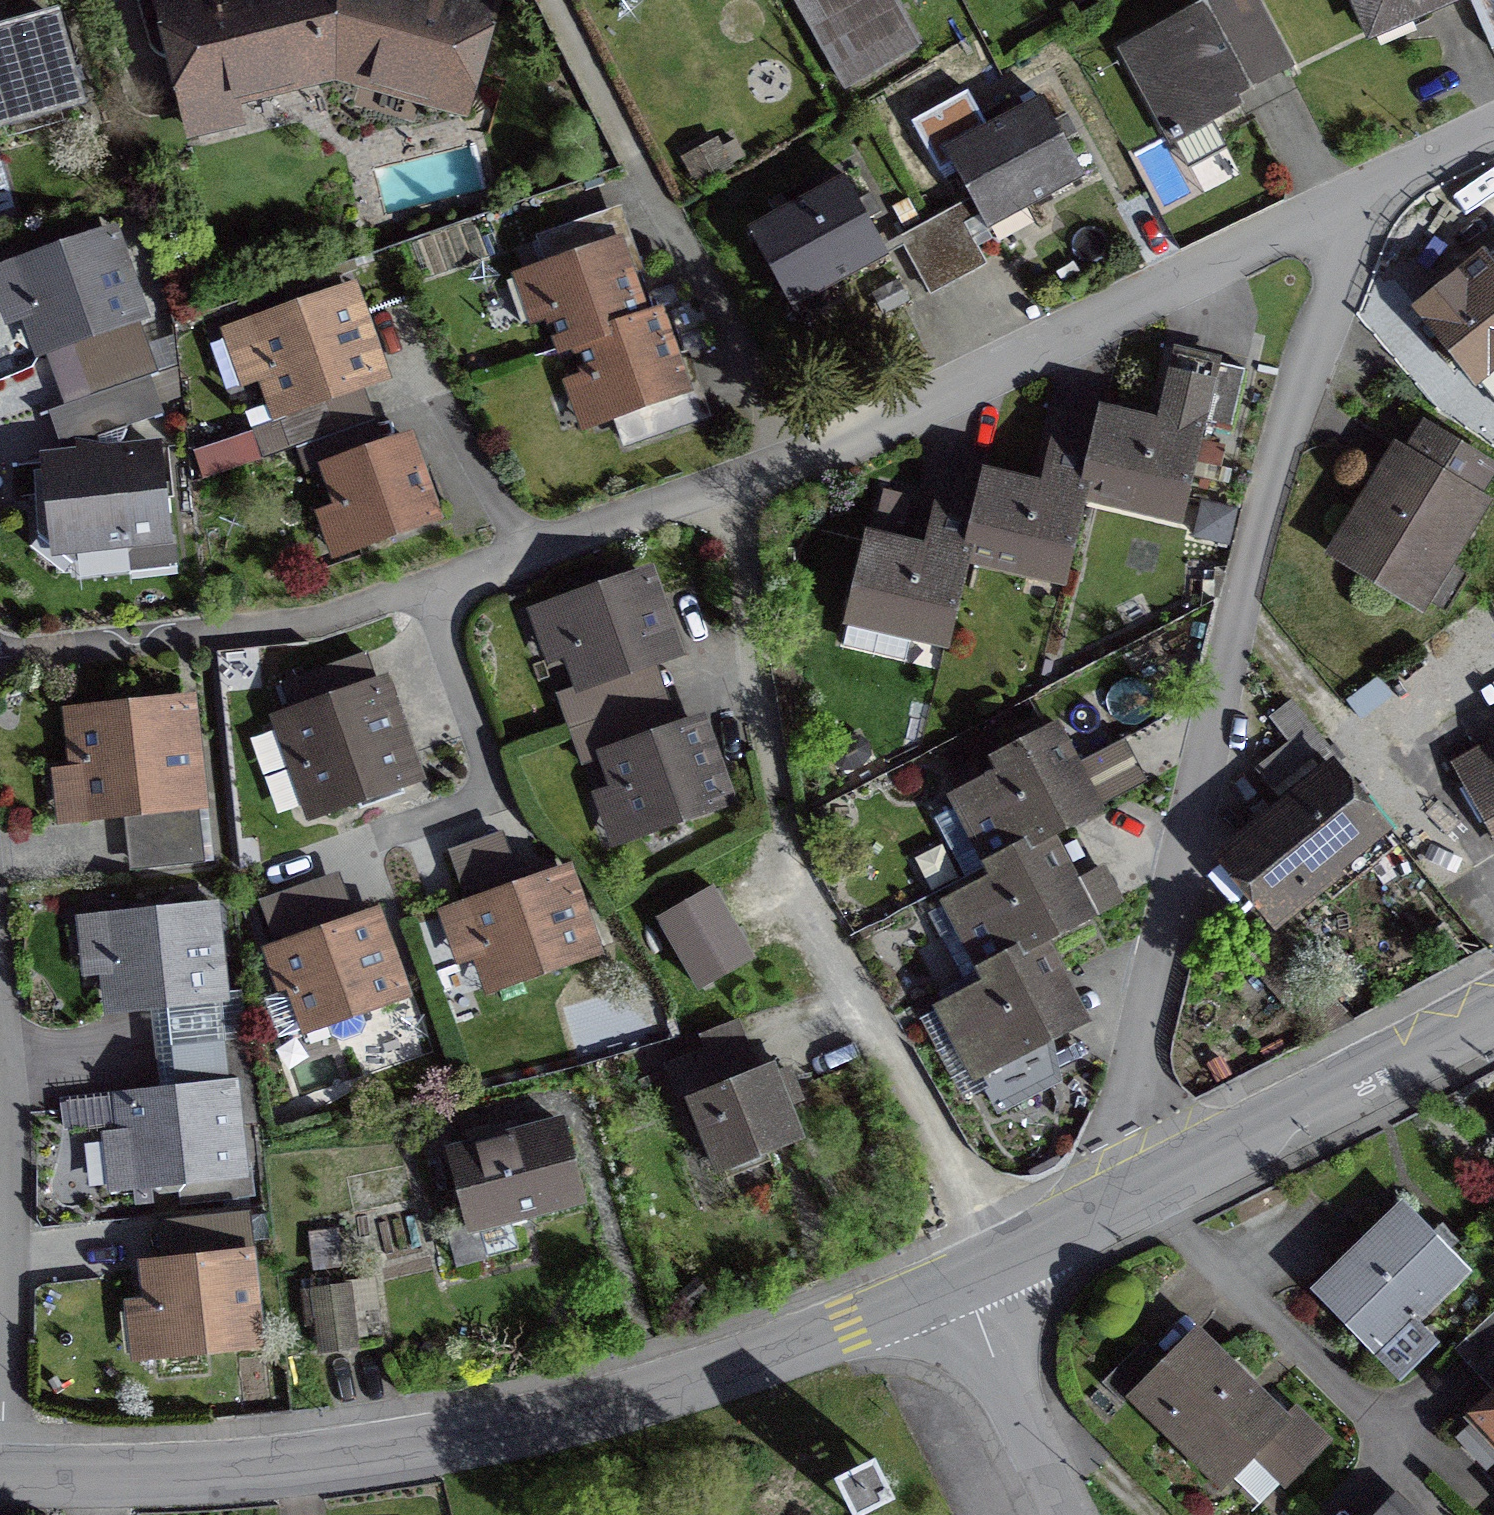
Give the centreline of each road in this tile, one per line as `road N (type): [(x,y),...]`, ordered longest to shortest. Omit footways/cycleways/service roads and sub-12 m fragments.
road 1 (residential): [(1363,201),(1246,585),(1123,1133),(1126,1204)]
road 2 (residential): [(1363,201),(729,487),(422,594)]
road 3 (tertiary): [(960,1287),(712,1376),(445,1443),(229,1474),(0,1476)]
road 4 (tertiary): [(1493,1010),(1126,1204)]
road 5 (residential): [(0,1409),(10,1181),(0,1049)]
road 6 (residential): [(960,1287),(1069,1514)]
road 7 (tertiary): [(1126,1204),(960,1287)]
road 8 (residential): [(1363,201),(1493,138)]

